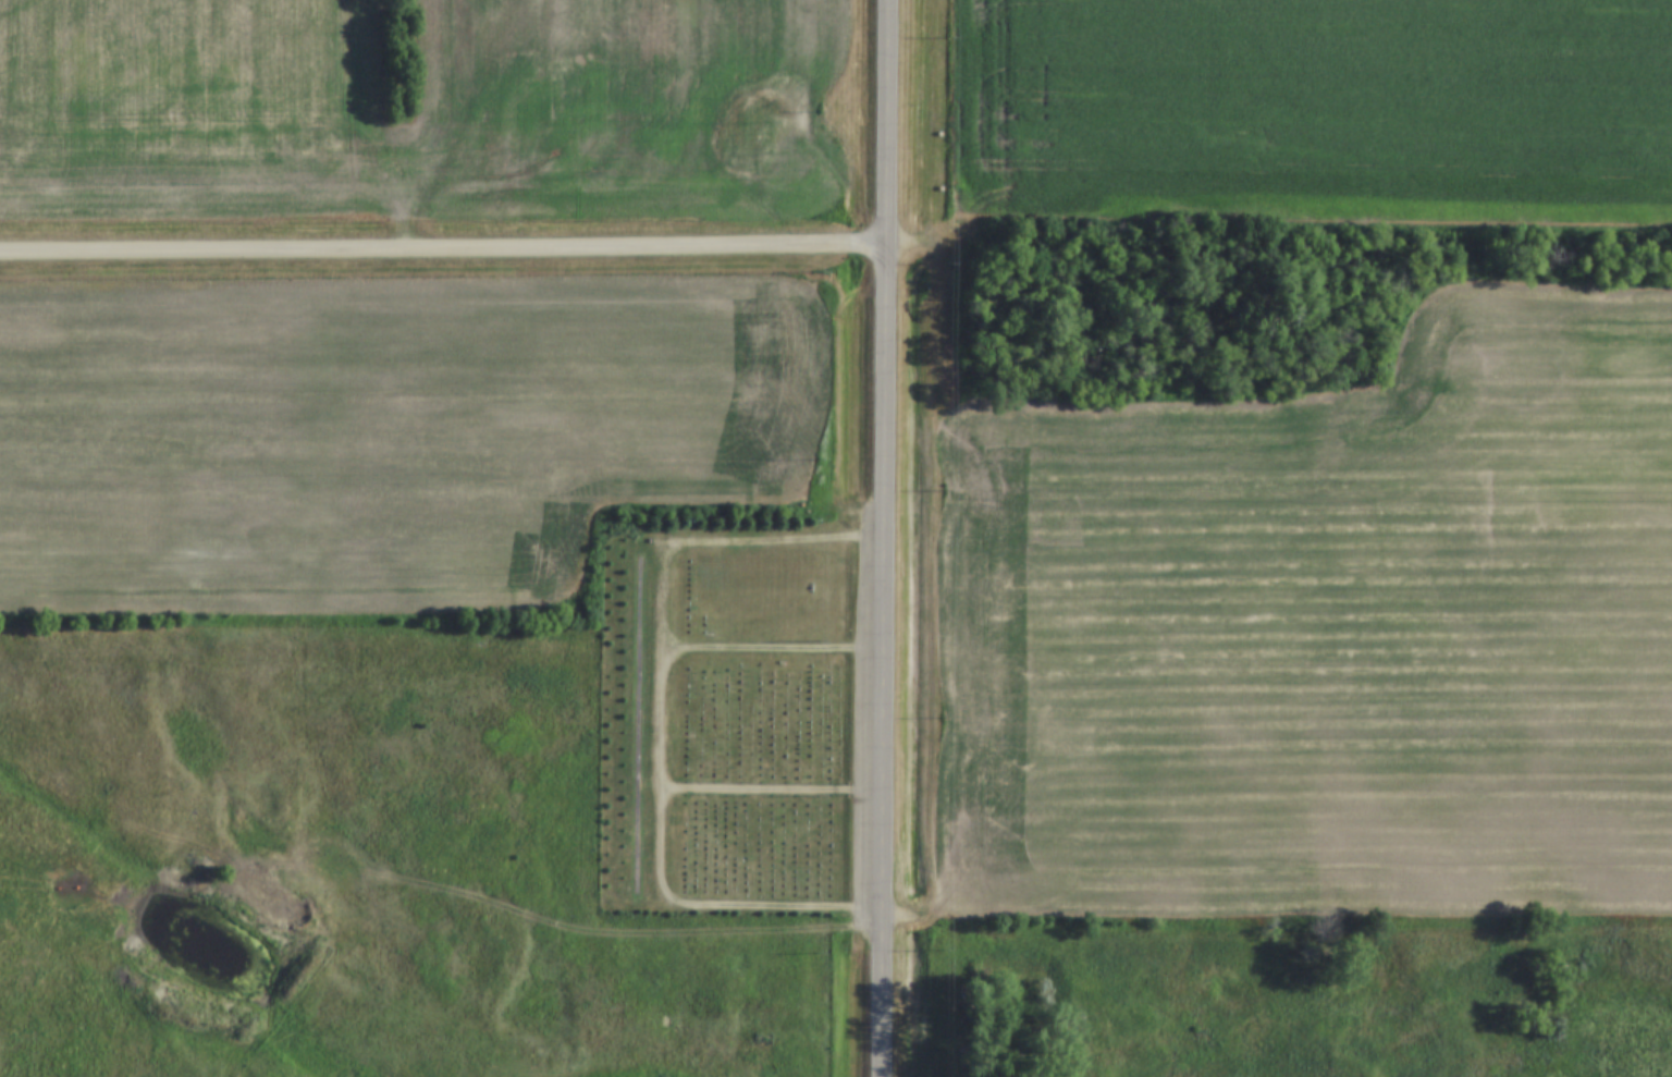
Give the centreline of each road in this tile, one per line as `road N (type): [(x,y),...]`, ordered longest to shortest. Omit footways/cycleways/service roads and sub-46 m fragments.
road 1 (tertiary): [(888,1076),(892,0)]
road 2 (residential): [(892,247),(0,254)]

